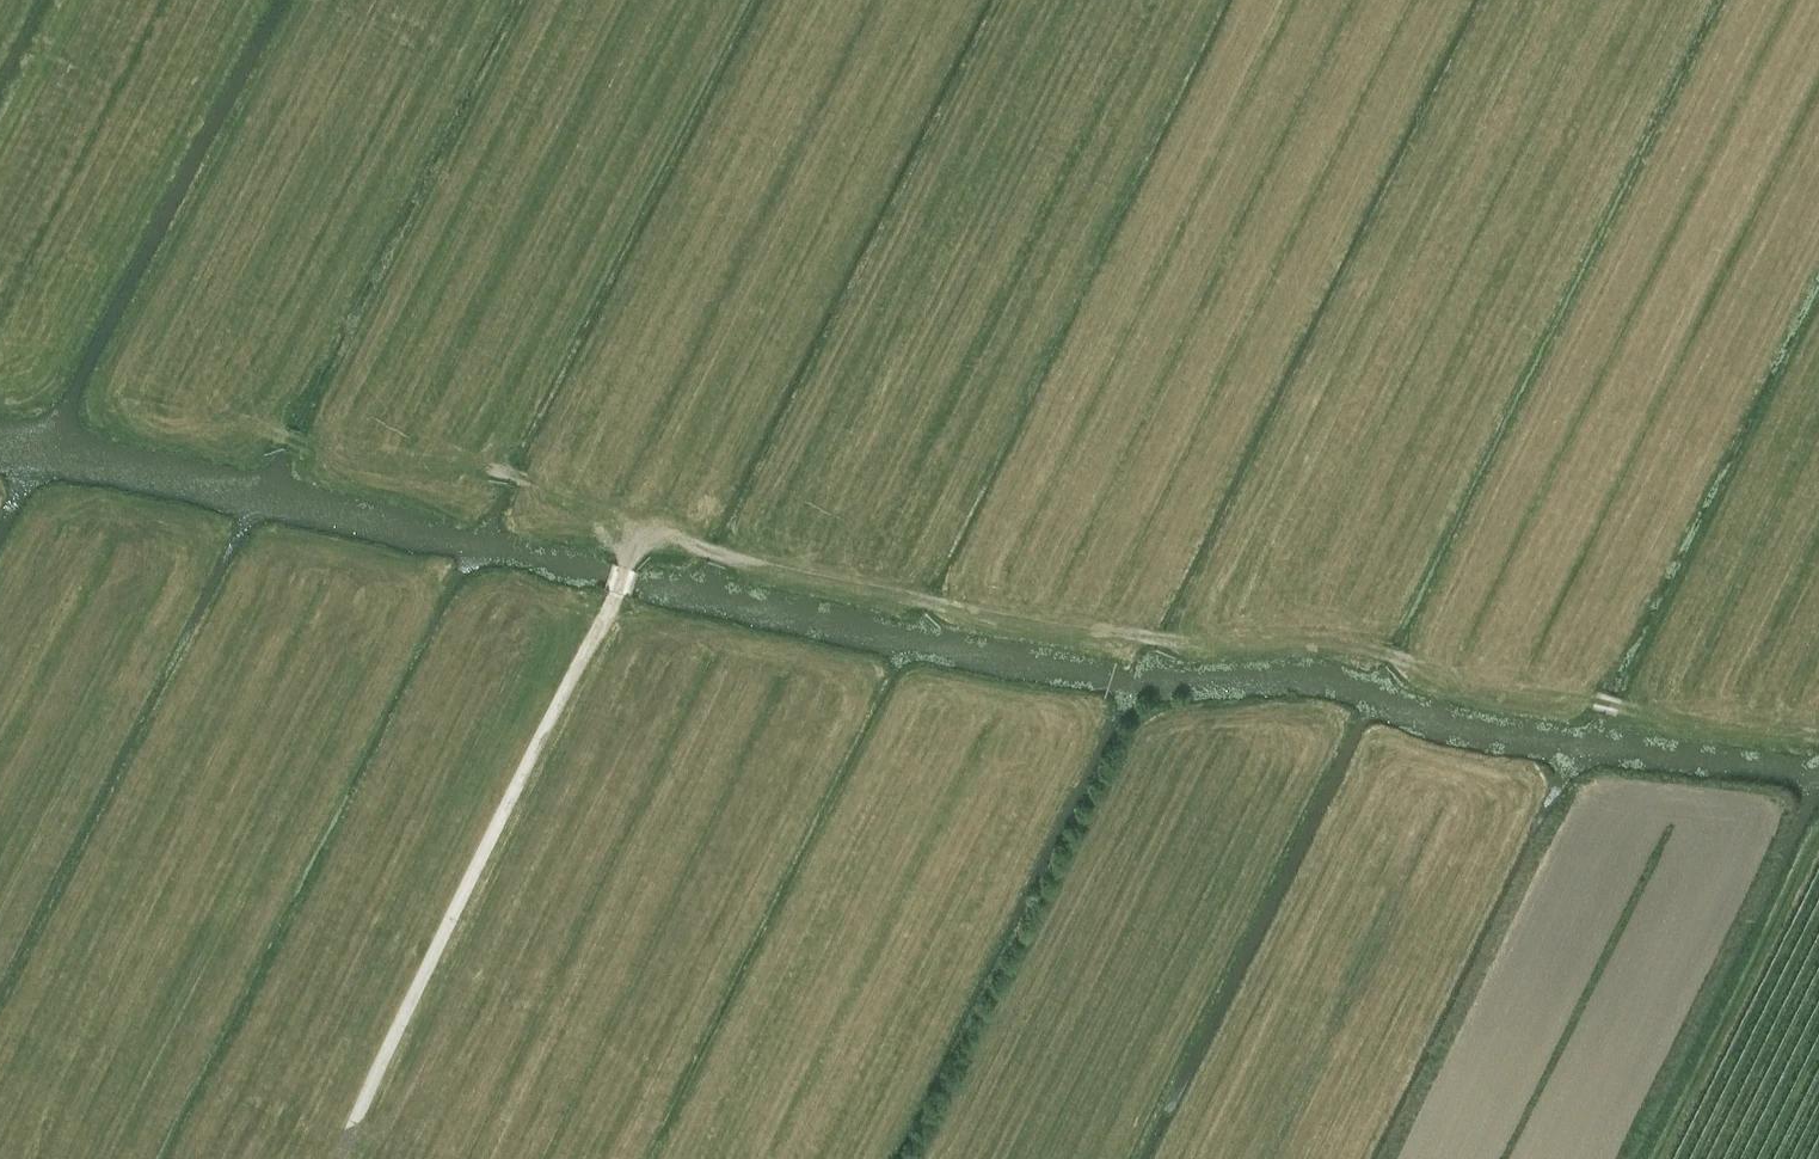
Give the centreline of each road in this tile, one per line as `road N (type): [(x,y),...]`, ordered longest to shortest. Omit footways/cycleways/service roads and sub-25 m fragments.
road 1 (track): [(342,1158),(629,560)]
road 2 (track): [(268,434),(370,466),(491,466),(636,529),(629,560)]

